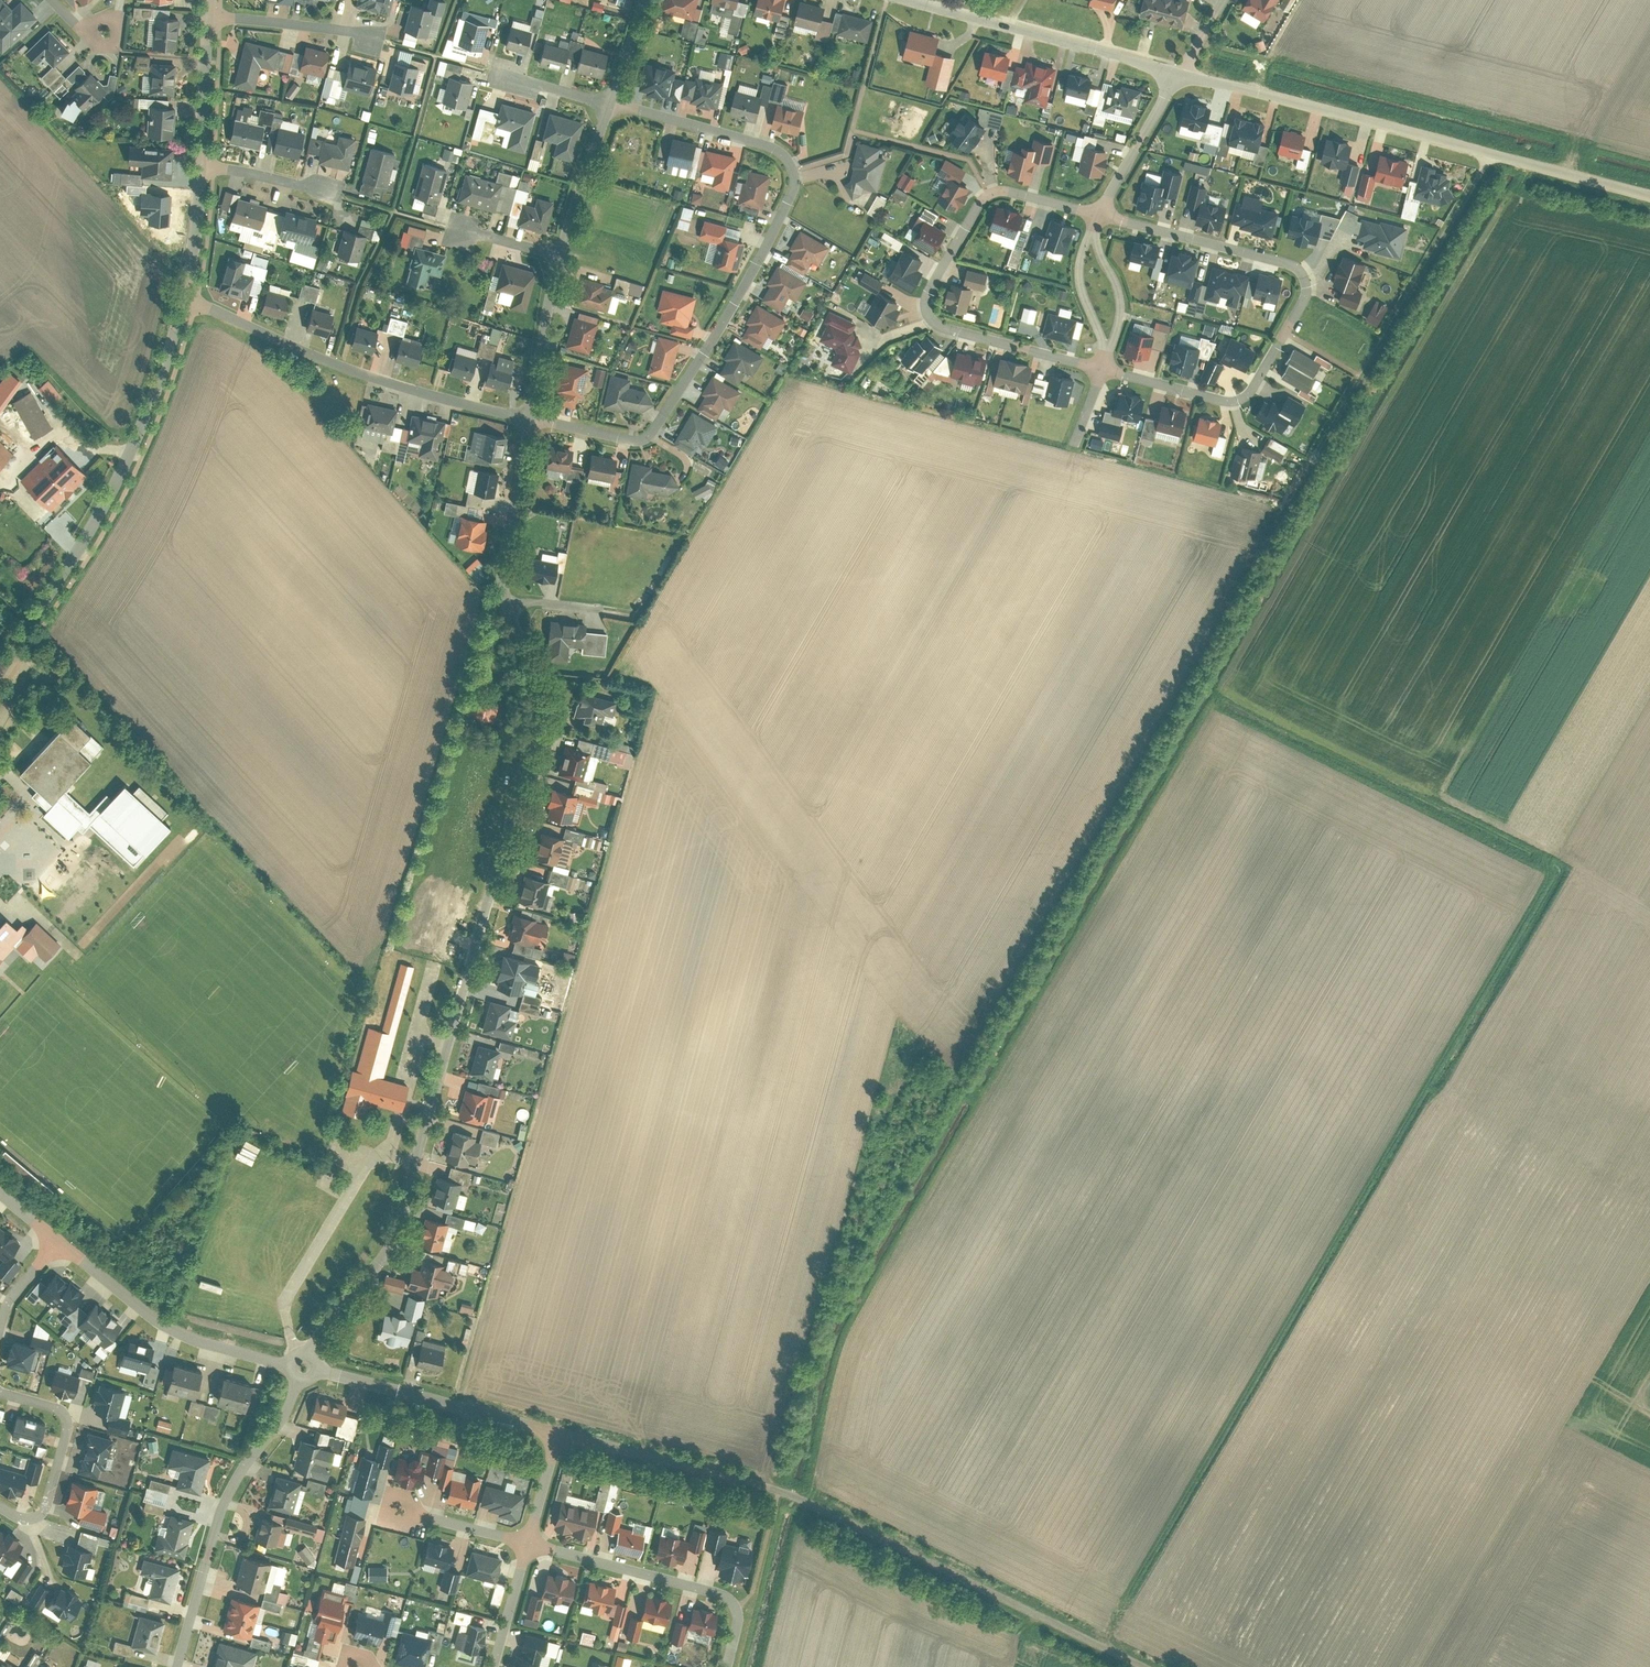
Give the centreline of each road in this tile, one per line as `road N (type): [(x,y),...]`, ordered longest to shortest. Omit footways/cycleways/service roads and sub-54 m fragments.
road 1 (residential): [(521,415),(495,565),(524,669),(525,739),(402,1234),(312,1349)]
road 2 (residential): [(603,100),(766,142),(796,178),(774,237),(654,427),(624,436),(521,415)]
road 3 (unclassified): [(1140,1666),(779,1489),(557,1432)]
road 4 (residential): [(1100,212),(1285,262),(1298,268),(1307,290),(1250,391),(1237,400),(1102,367)]
road 5 (residential): [(1178,71),(1649,193)]
road 6 (residential): [(1102,367),(953,327),(929,309),(928,298),(990,192),(1024,192),(1100,212)]
road 7 (residential): [(178,296),(112,470),(0,647)]
road 8 (residential): [(178,296),(377,376),(521,415)]
road 9 (residential): [(296,1381),(217,1517),(176,1666)]
road 10 (residential): [(723,1666),(733,1614),(715,1590),(528,1542)]
road 11 (residential): [(916,0),(1178,71)]
road 12 (unclassified): [(286,1365),(160,1324),(62,1239)]
road 13 (unclassified): [(557,1432),(319,1375)]
road 14 (residential): [(0,1393),(58,1407),(68,1424),(40,1516),(28,1520),(0,1508)]
road 15 (residential): [(549,250),(521,415)]
road 16 (residential): [(1100,212),(1095,235),(1122,313),(1102,367)]
road 17 (residential): [(361,31),(200,9)]
road 18 (residential): [(1102,367),(1104,345),(1080,273),(1100,212)]
road 19 (residential): [(1100,212),(1178,71)]
road 20 (residential): [(603,100),(549,250)]
road 21 (residential): [(200,9),(194,157)]
road 22 (residential): [(194,157),(178,296)]
road 23 (residential): [(528,1542),(403,1510)]
road 24 (residential): [(494,1666),(528,1542)]
road 25 (residential): [(319,187),(194,157)]

